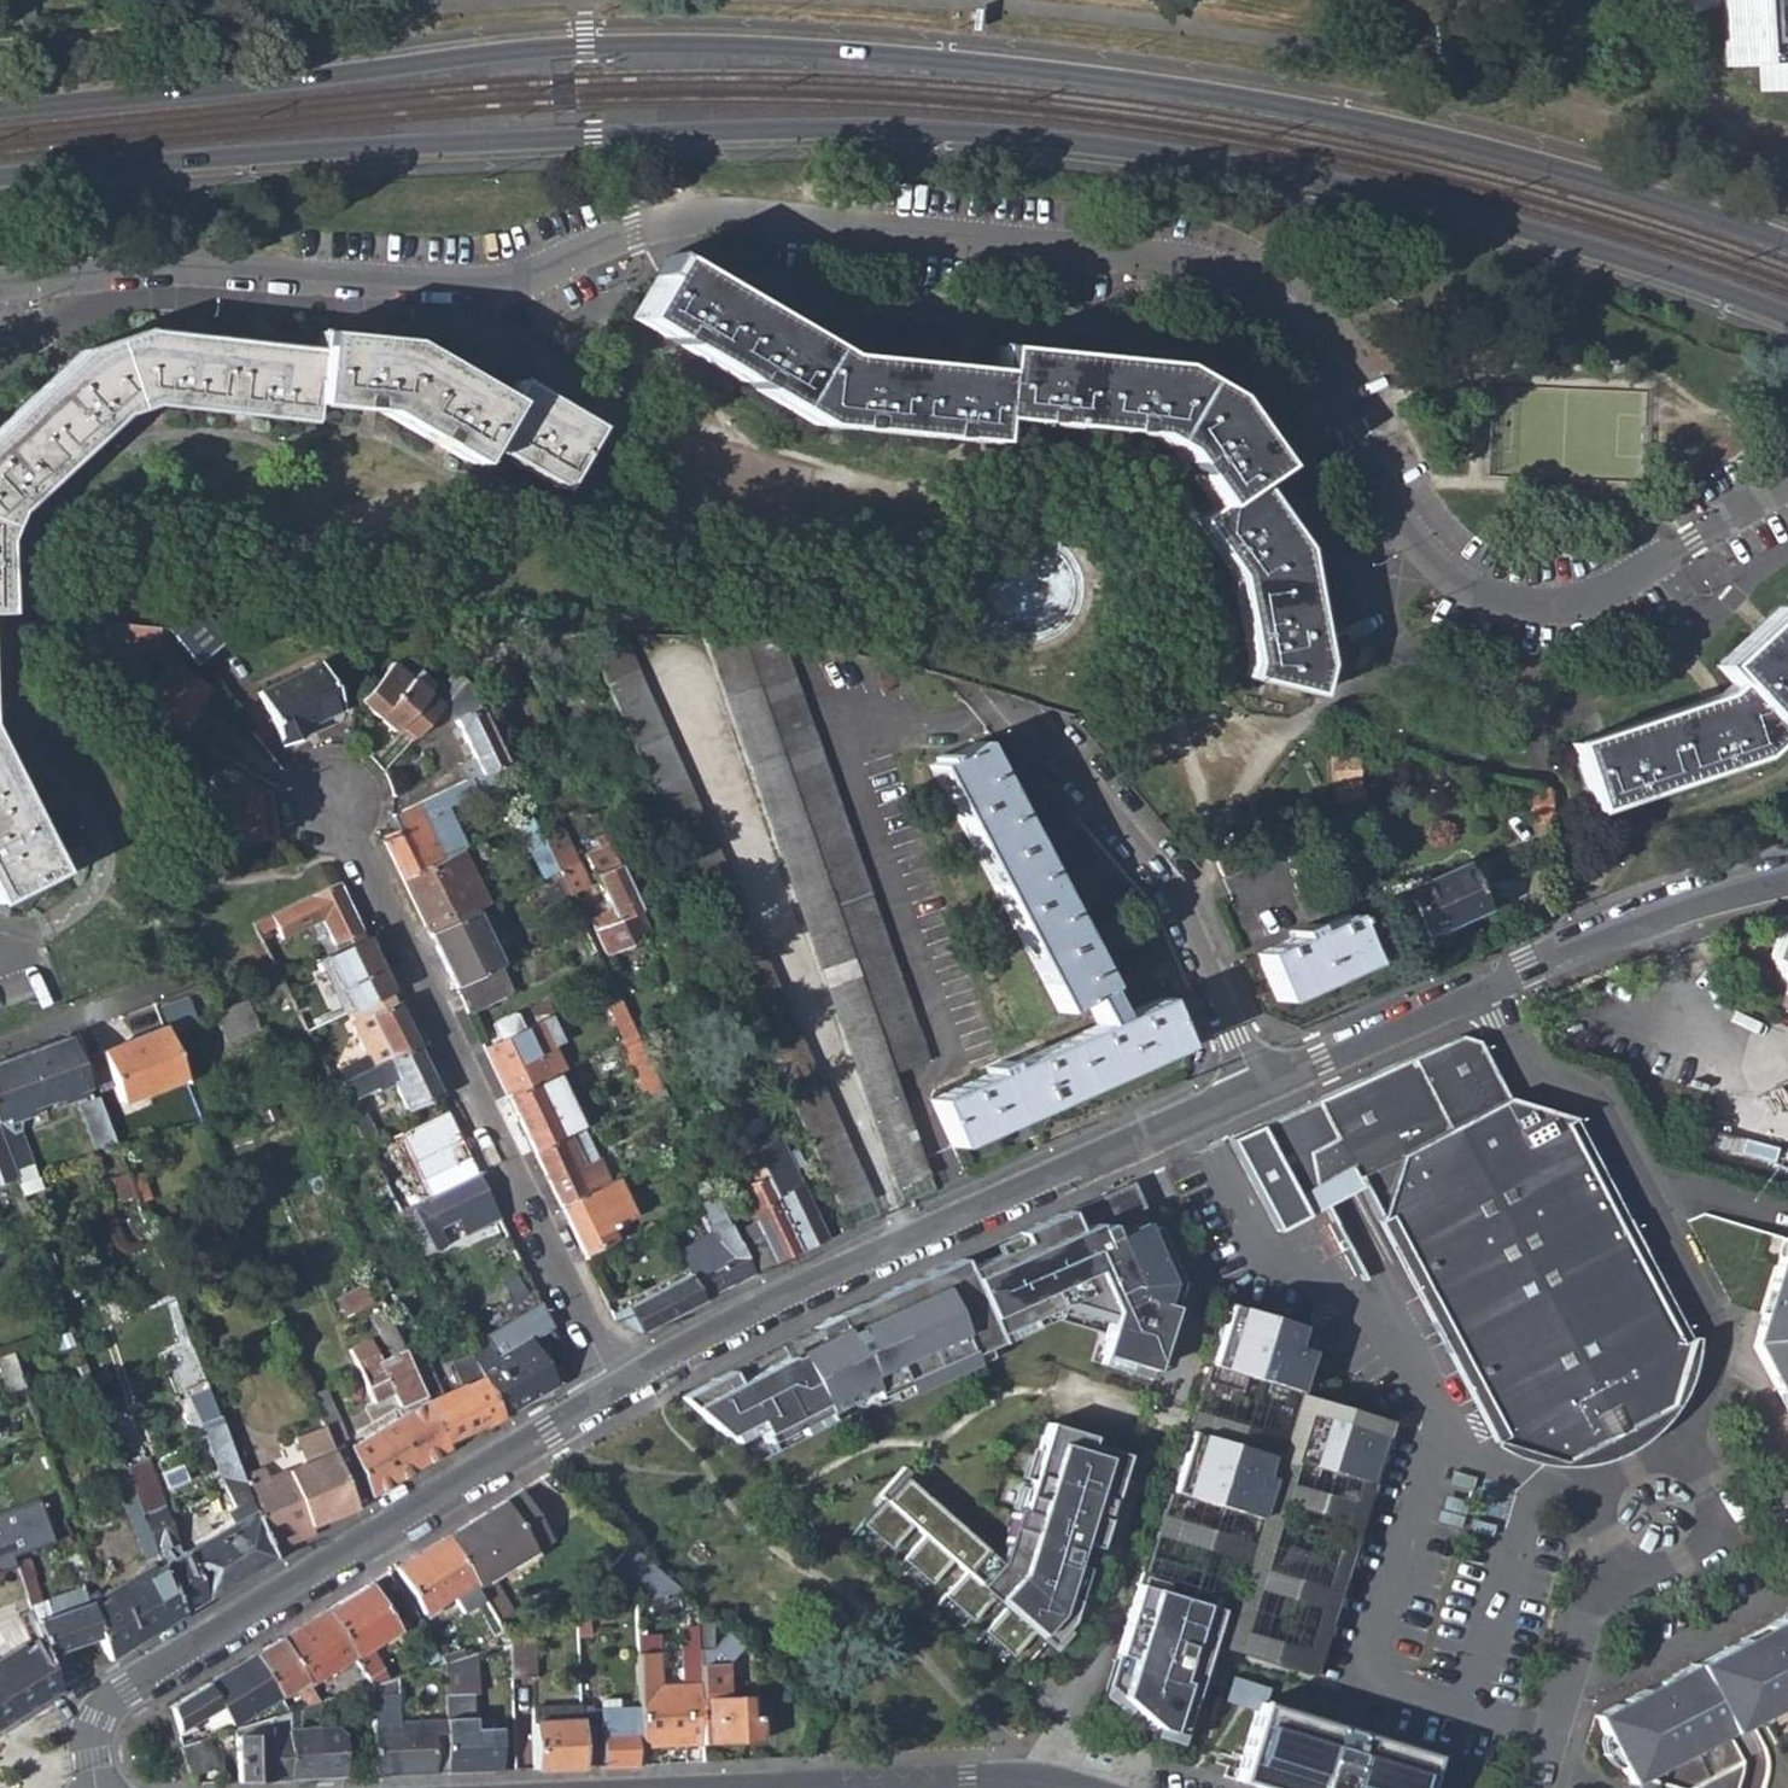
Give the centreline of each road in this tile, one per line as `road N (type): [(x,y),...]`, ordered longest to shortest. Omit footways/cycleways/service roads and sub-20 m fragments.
road 1 (residential): [(1787,485),(1644,580),(1600,599),(1560,609),(1481,598),(1423,555),(1301,335),(1230,278),(1191,265),(692,221),(566,279),(494,293),(184,276),(0,293)]
road 2 (primary): [(0,179),(591,135),(948,125),(1176,152),(1430,200),(1787,315)]
road 3 (primary): [(1787,238),(1593,174),(1298,105),(1078,72),(822,48),(586,43),(326,80),(0,110)]
road 4 (residential): [(614,1389),(129,1687),(105,1706),(97,1727),(97,1787)]
road 5 (residential): [(1087,1787),(1066,1723),(1201,1310),(1131,1146)]
road 6 (residential): [(614,1389),(335,808)]
road 7 (residential): [(1131,1146),(614,1389)]
road 8 (residential): [(1678,1442),(1716,1332),(1594,1101),(1516,1076),(1481,994)]
road 9 (residential): [(1258,1087),(1173,904),(1023,718)]
road 10 (residential): [(1787,886),(1632,930),(1481,994)]
road 11 (residential): [(0,1049),(251,958)]
road 12 (residential): [(1536,1787),(1612,1537)]
road 13 (residential): [(1481,994),(1258,1087)]
road 14 (residential): [(858,1787),(1087,1787)]
road 15 (residential): [(1258,1087),(1131,1146)]
road 16 (residential): [(1647,1459),(1588,1486),(1612,1537)]
road 17 (residential): [(1612,1537),(1670,1509),(1647,1459)]

